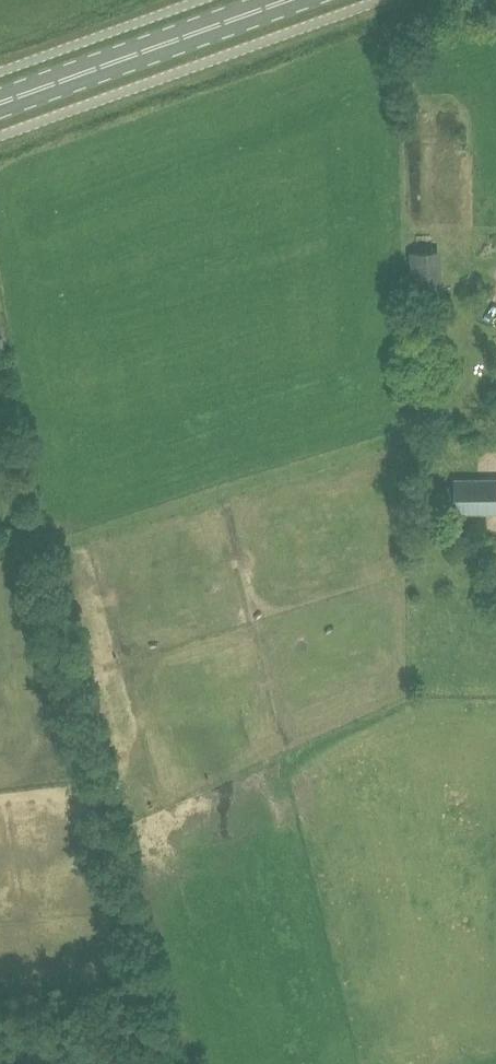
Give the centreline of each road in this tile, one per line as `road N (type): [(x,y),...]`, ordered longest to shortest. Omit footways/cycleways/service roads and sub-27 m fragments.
road 1 (primary): [(0,104),(299,0)]

